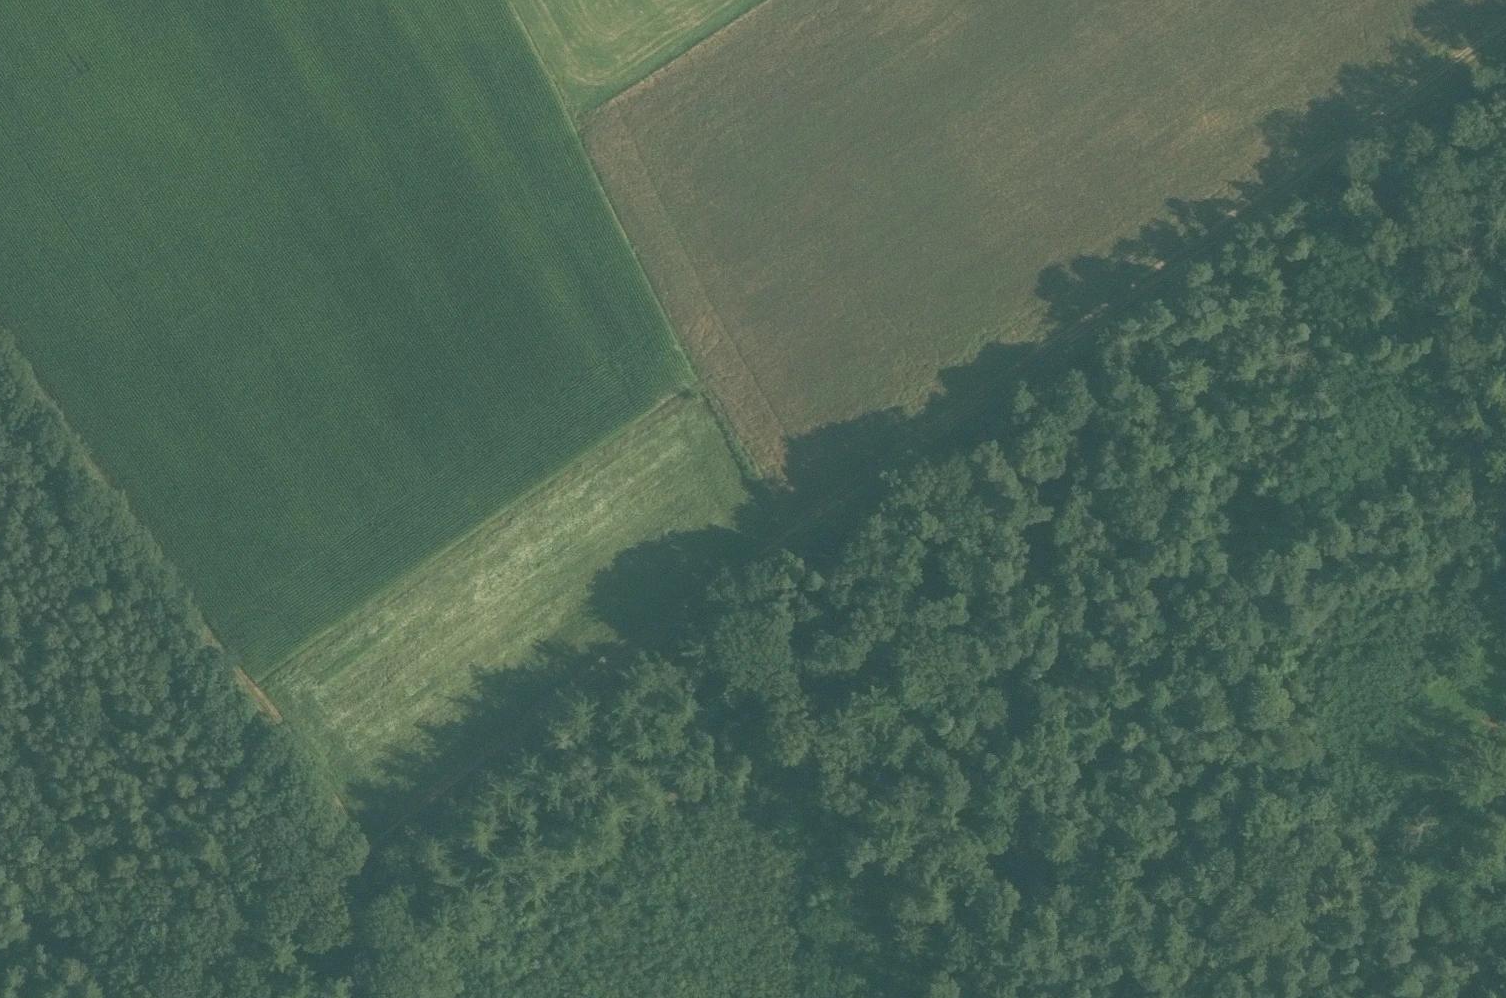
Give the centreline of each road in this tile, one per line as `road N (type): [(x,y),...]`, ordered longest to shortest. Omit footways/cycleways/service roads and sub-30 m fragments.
road 1 (track): [(366,856),(0,339)]

